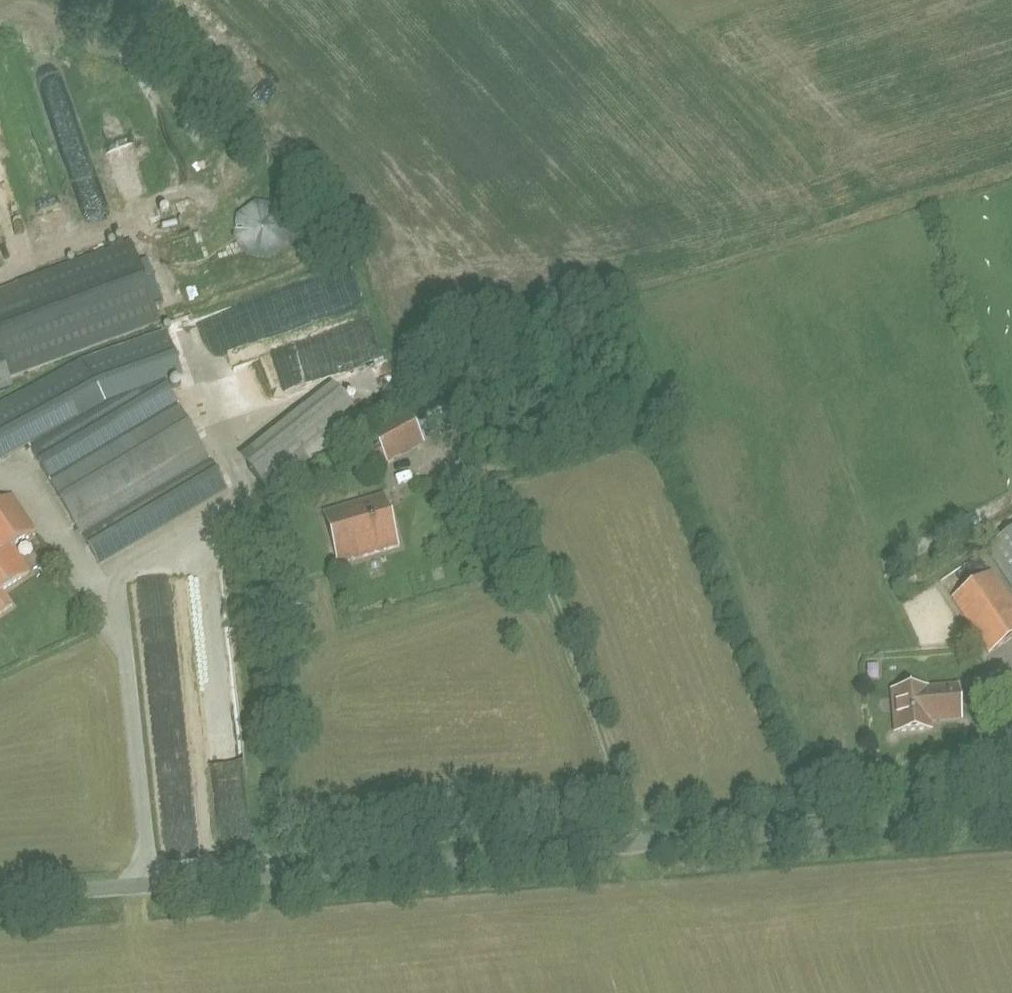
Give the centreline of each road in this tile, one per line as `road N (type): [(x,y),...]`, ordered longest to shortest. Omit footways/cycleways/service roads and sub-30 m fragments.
road 1 (unclassified): [(0,895),(1011,813)]

